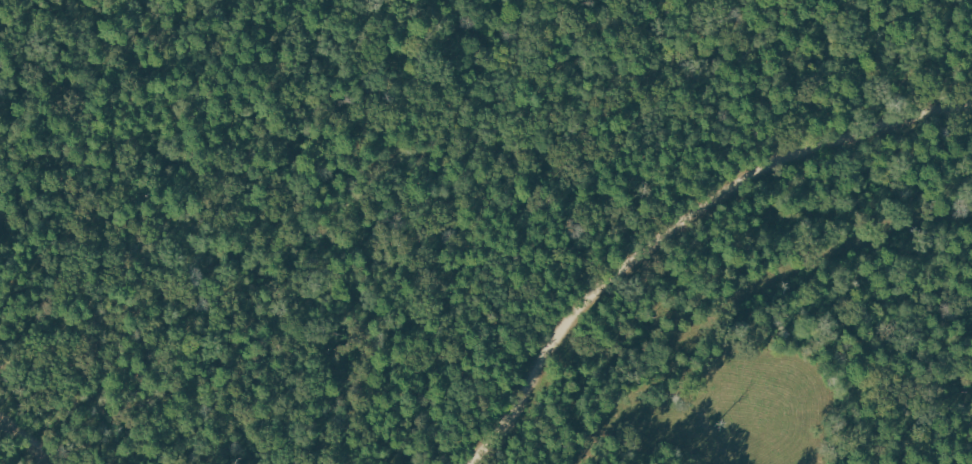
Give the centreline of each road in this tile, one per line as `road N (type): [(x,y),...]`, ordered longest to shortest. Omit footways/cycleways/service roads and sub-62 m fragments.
road 1 (residential): [(971,95),(749,172),(636,251),(546,349),(517,417),(471,463)]

